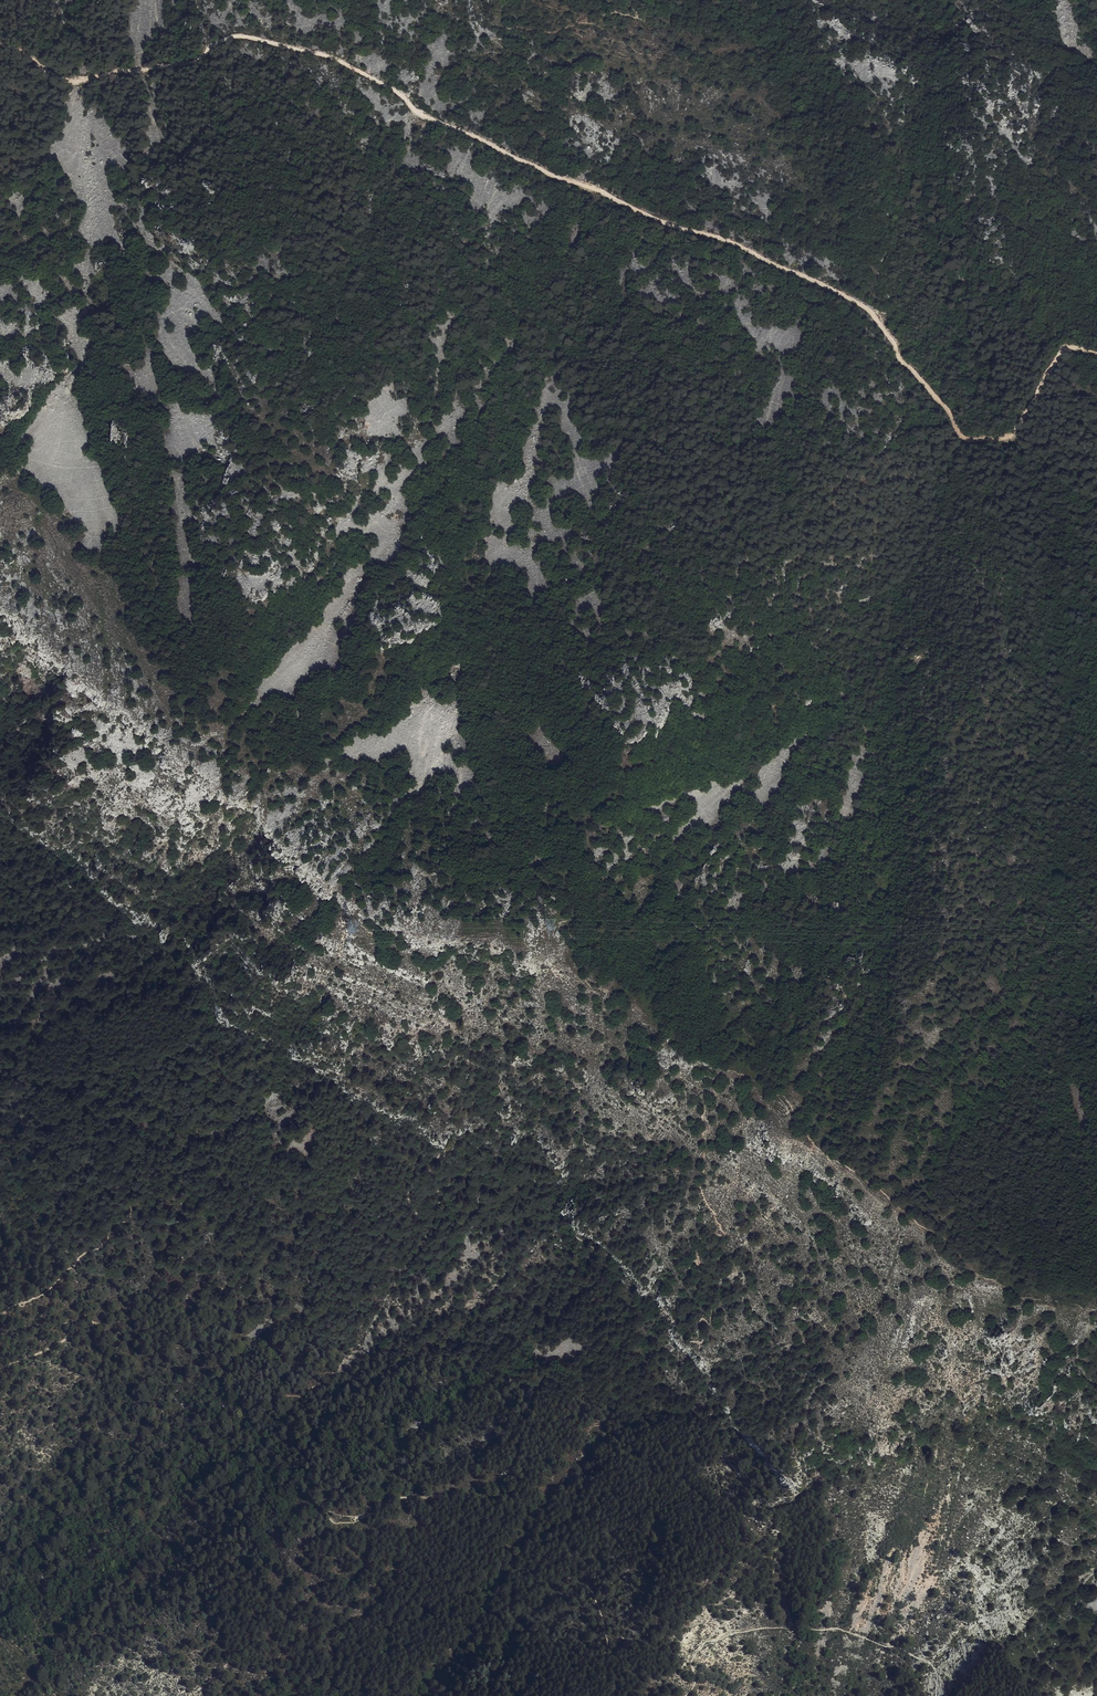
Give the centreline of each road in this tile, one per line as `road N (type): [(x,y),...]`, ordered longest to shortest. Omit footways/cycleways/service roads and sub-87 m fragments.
road 1 (track): [(0,44),(79,81),(191,62),(240,38),(329,57),(395,90),(421,115),(857,302),(959,431),(977,439),(1010,432),(1065,348),(1096,353)]

